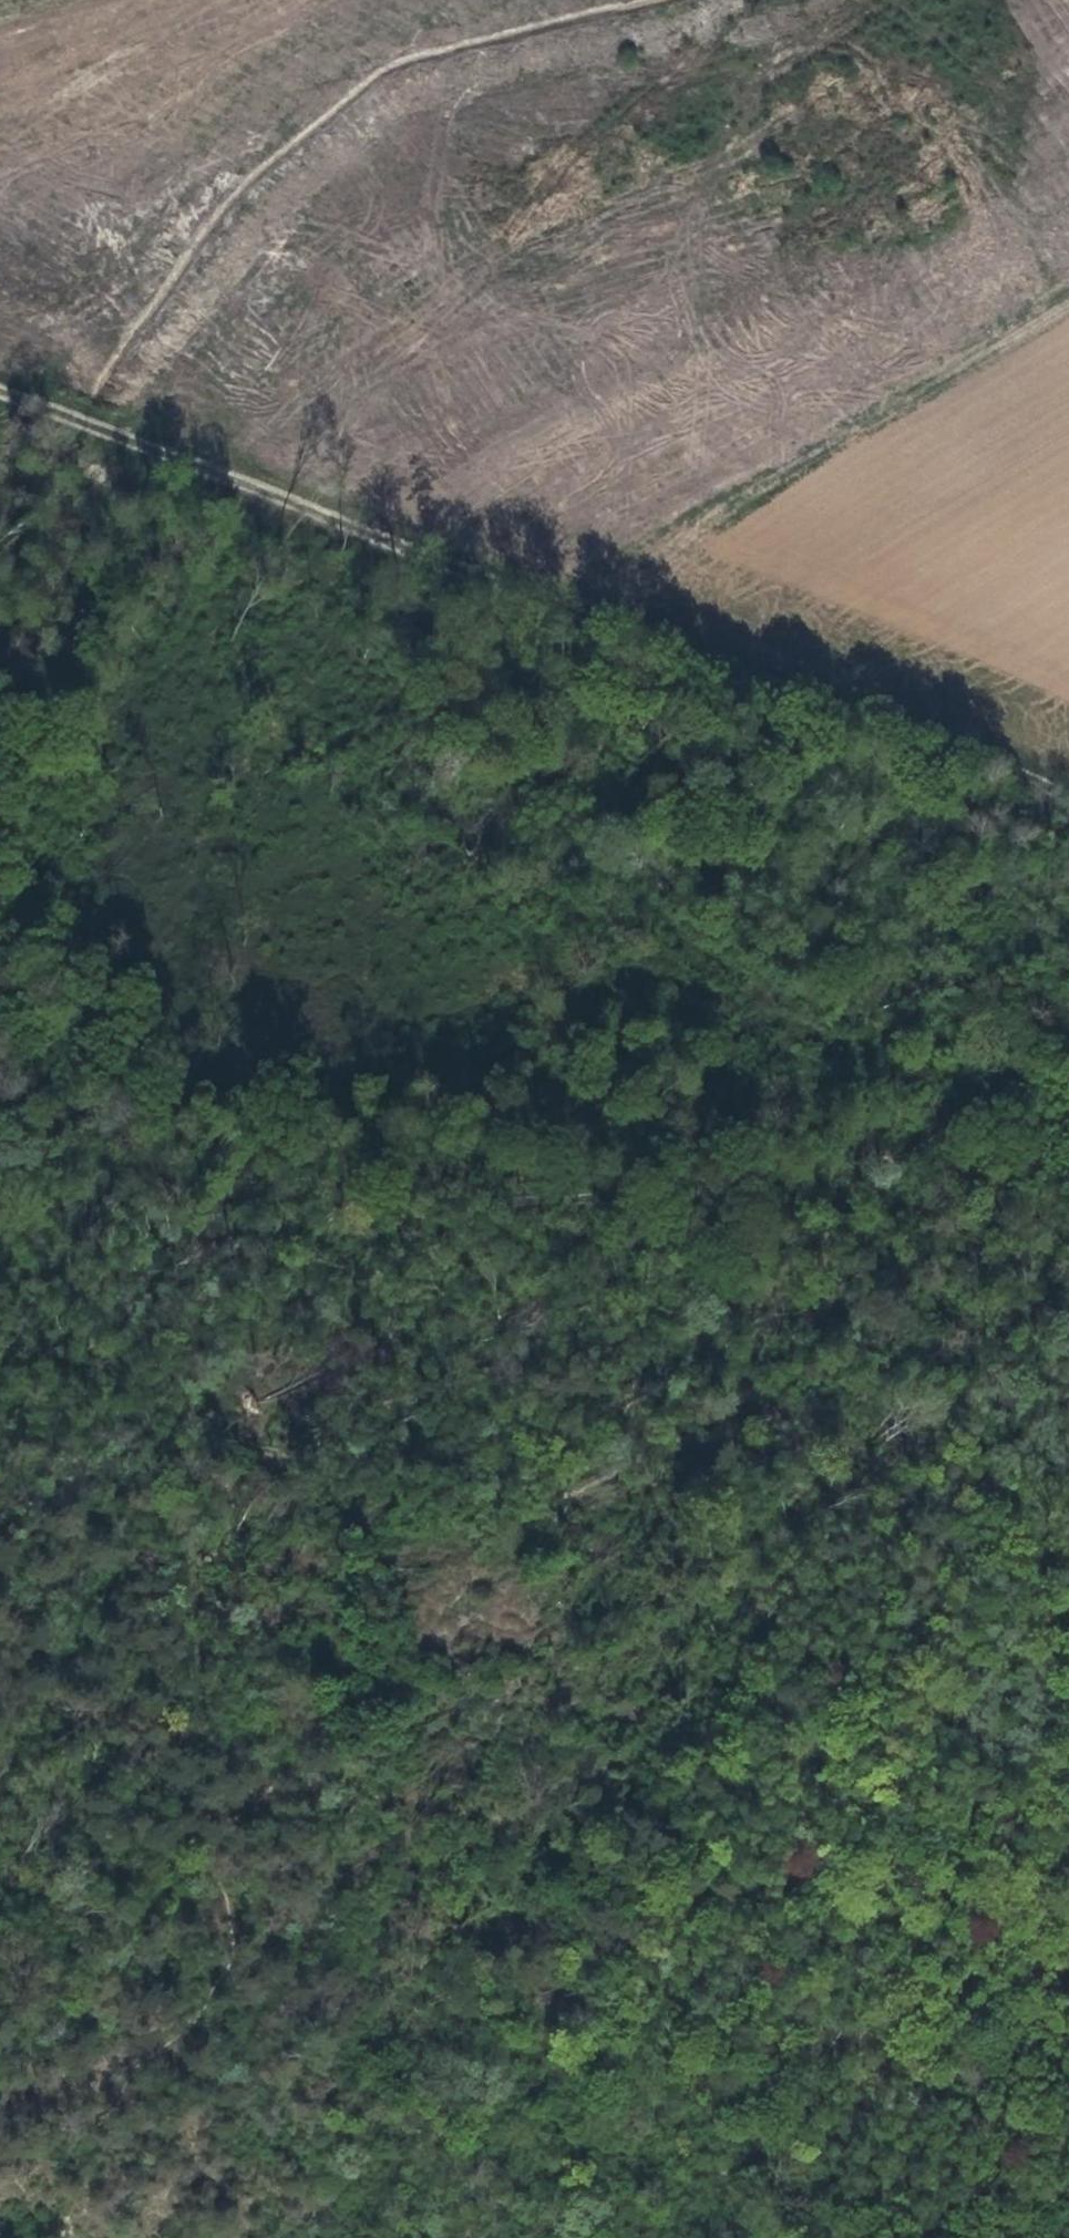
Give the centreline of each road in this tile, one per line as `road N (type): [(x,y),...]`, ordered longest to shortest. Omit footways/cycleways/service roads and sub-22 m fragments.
road 1 (track): [(1068,790),(884,712),(407,548),(0,391)]
road 2 (track): [(0,1508),(154,1470),(250,1458),(462,1466),(557,1496)]
road 3 (track): [(557,1496),(748,1413),(976,1369),(1068,1374)]

